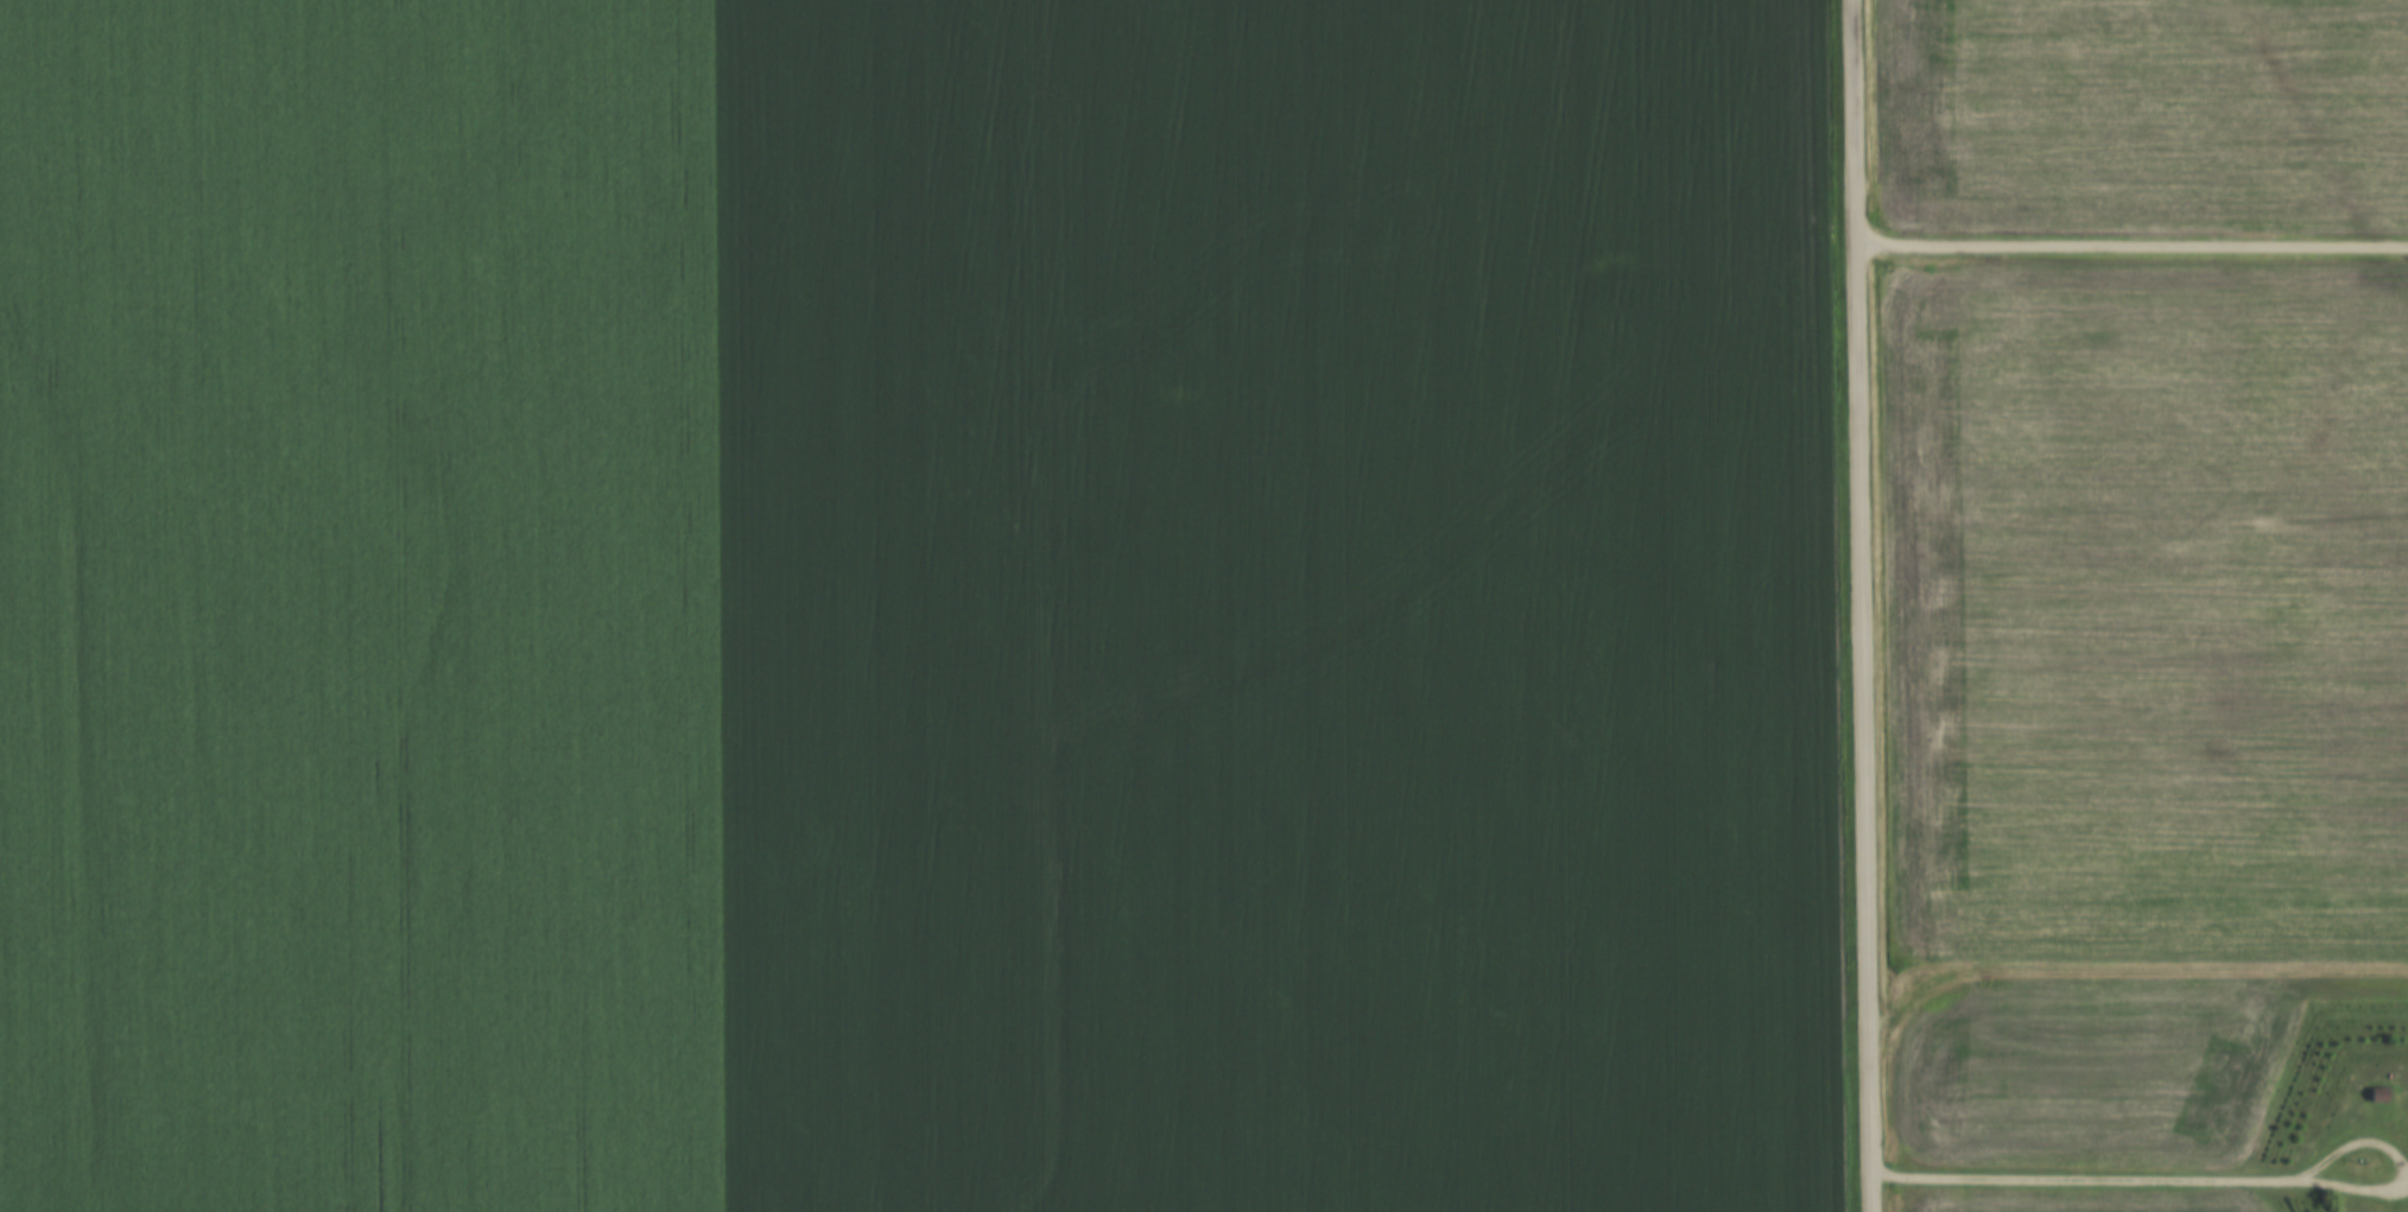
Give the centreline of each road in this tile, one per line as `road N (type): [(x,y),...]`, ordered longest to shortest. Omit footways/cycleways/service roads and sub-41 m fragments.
road 1 (residential): [(1872,1211),(1850,0)]

